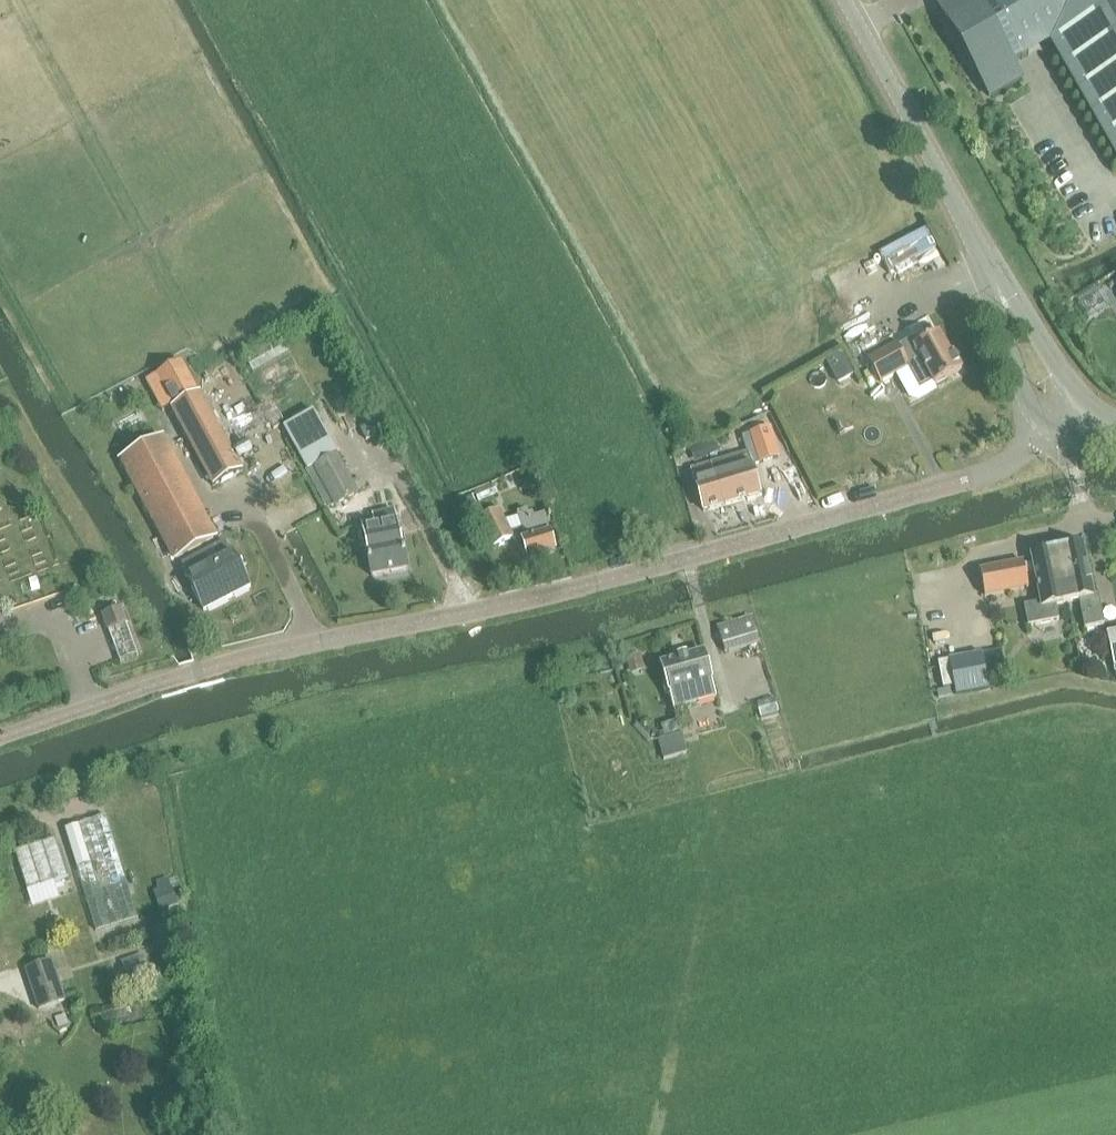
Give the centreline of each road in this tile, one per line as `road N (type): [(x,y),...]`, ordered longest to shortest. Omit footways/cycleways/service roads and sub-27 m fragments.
road 1 (unclassified): [(1054,431),(994,477),(595,586),(226,666),(0,740)]
road 2 (tertiary): [(977,247),(841,0)]
road 3 (tertiary): [(977,247),(1018,382),(1054,431)]
road 4 (tertiary): [(1083,397),(977,247)]

